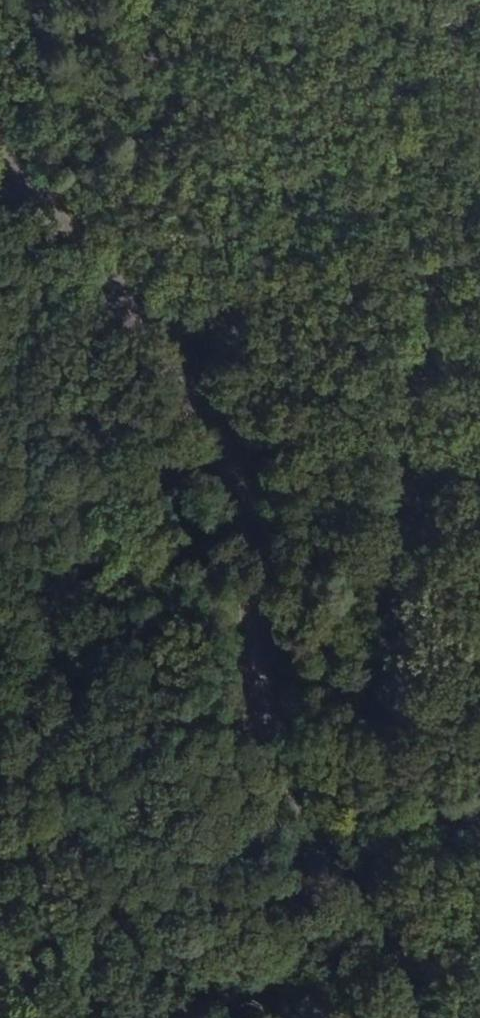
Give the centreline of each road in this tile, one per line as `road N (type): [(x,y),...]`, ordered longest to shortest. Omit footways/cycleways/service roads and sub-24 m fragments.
road 1 (tertiary): [(0,184),(198,426),(247,717),(356,929),(387,1017)]
road 2 (track): [(406,0),(479,130)]

